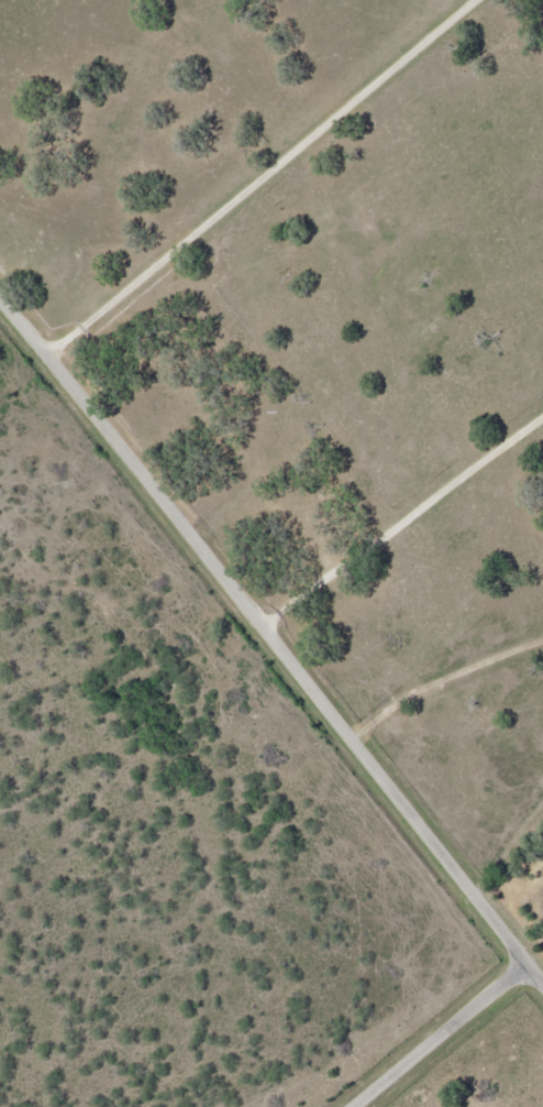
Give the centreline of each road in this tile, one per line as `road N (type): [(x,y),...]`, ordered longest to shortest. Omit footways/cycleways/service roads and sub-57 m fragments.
road 1 (residential): [(0,291),(321,687),(542,982)]
road 2 (residential): [(273,626),(542,425)]
road 3 (residential): [(528,963),(356,1106)]

